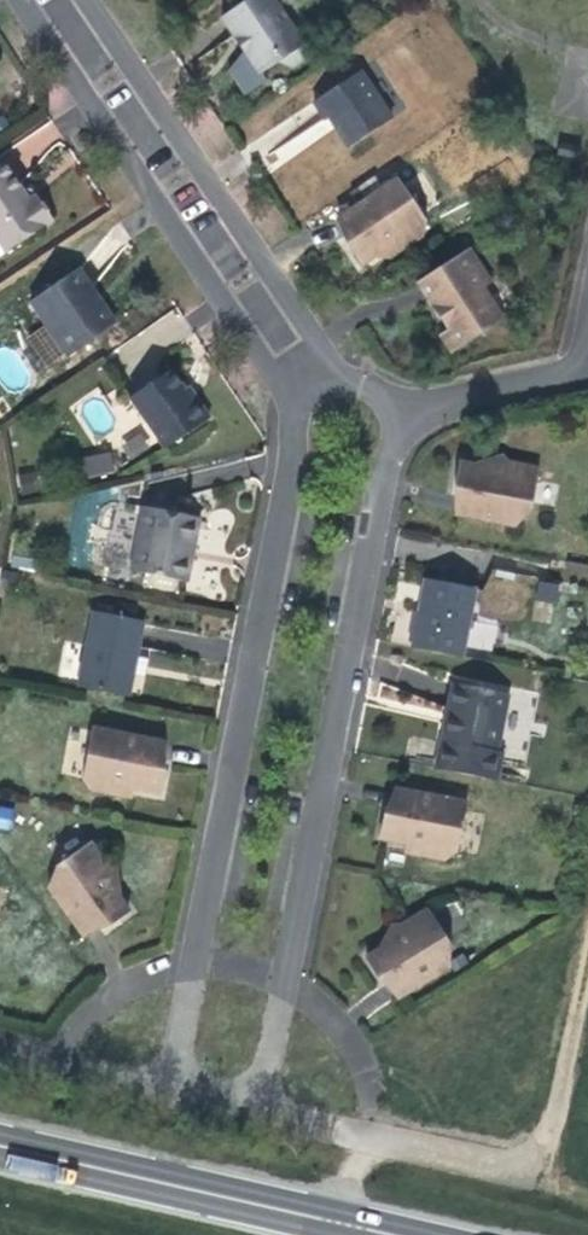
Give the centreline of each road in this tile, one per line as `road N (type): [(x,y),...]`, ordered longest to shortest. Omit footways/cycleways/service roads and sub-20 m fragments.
road 1 (residential): [(303,378),(167,1088)]
road 2 (residential): [(261,1110),(400,405)]
road 3 (residential): [(20,0),(265,363),(303,378)]
road 4 (residential): [(303,378),(308,335),(90,0)]
road 5 (primary): [(0,1145),(393,1234)]
road 6 (residential): [(538,1176),(261,1110)]
road 7 (residential): [(400,405),(587,364)]
road 8 (residential): [(167,1088),(0,1049)]

